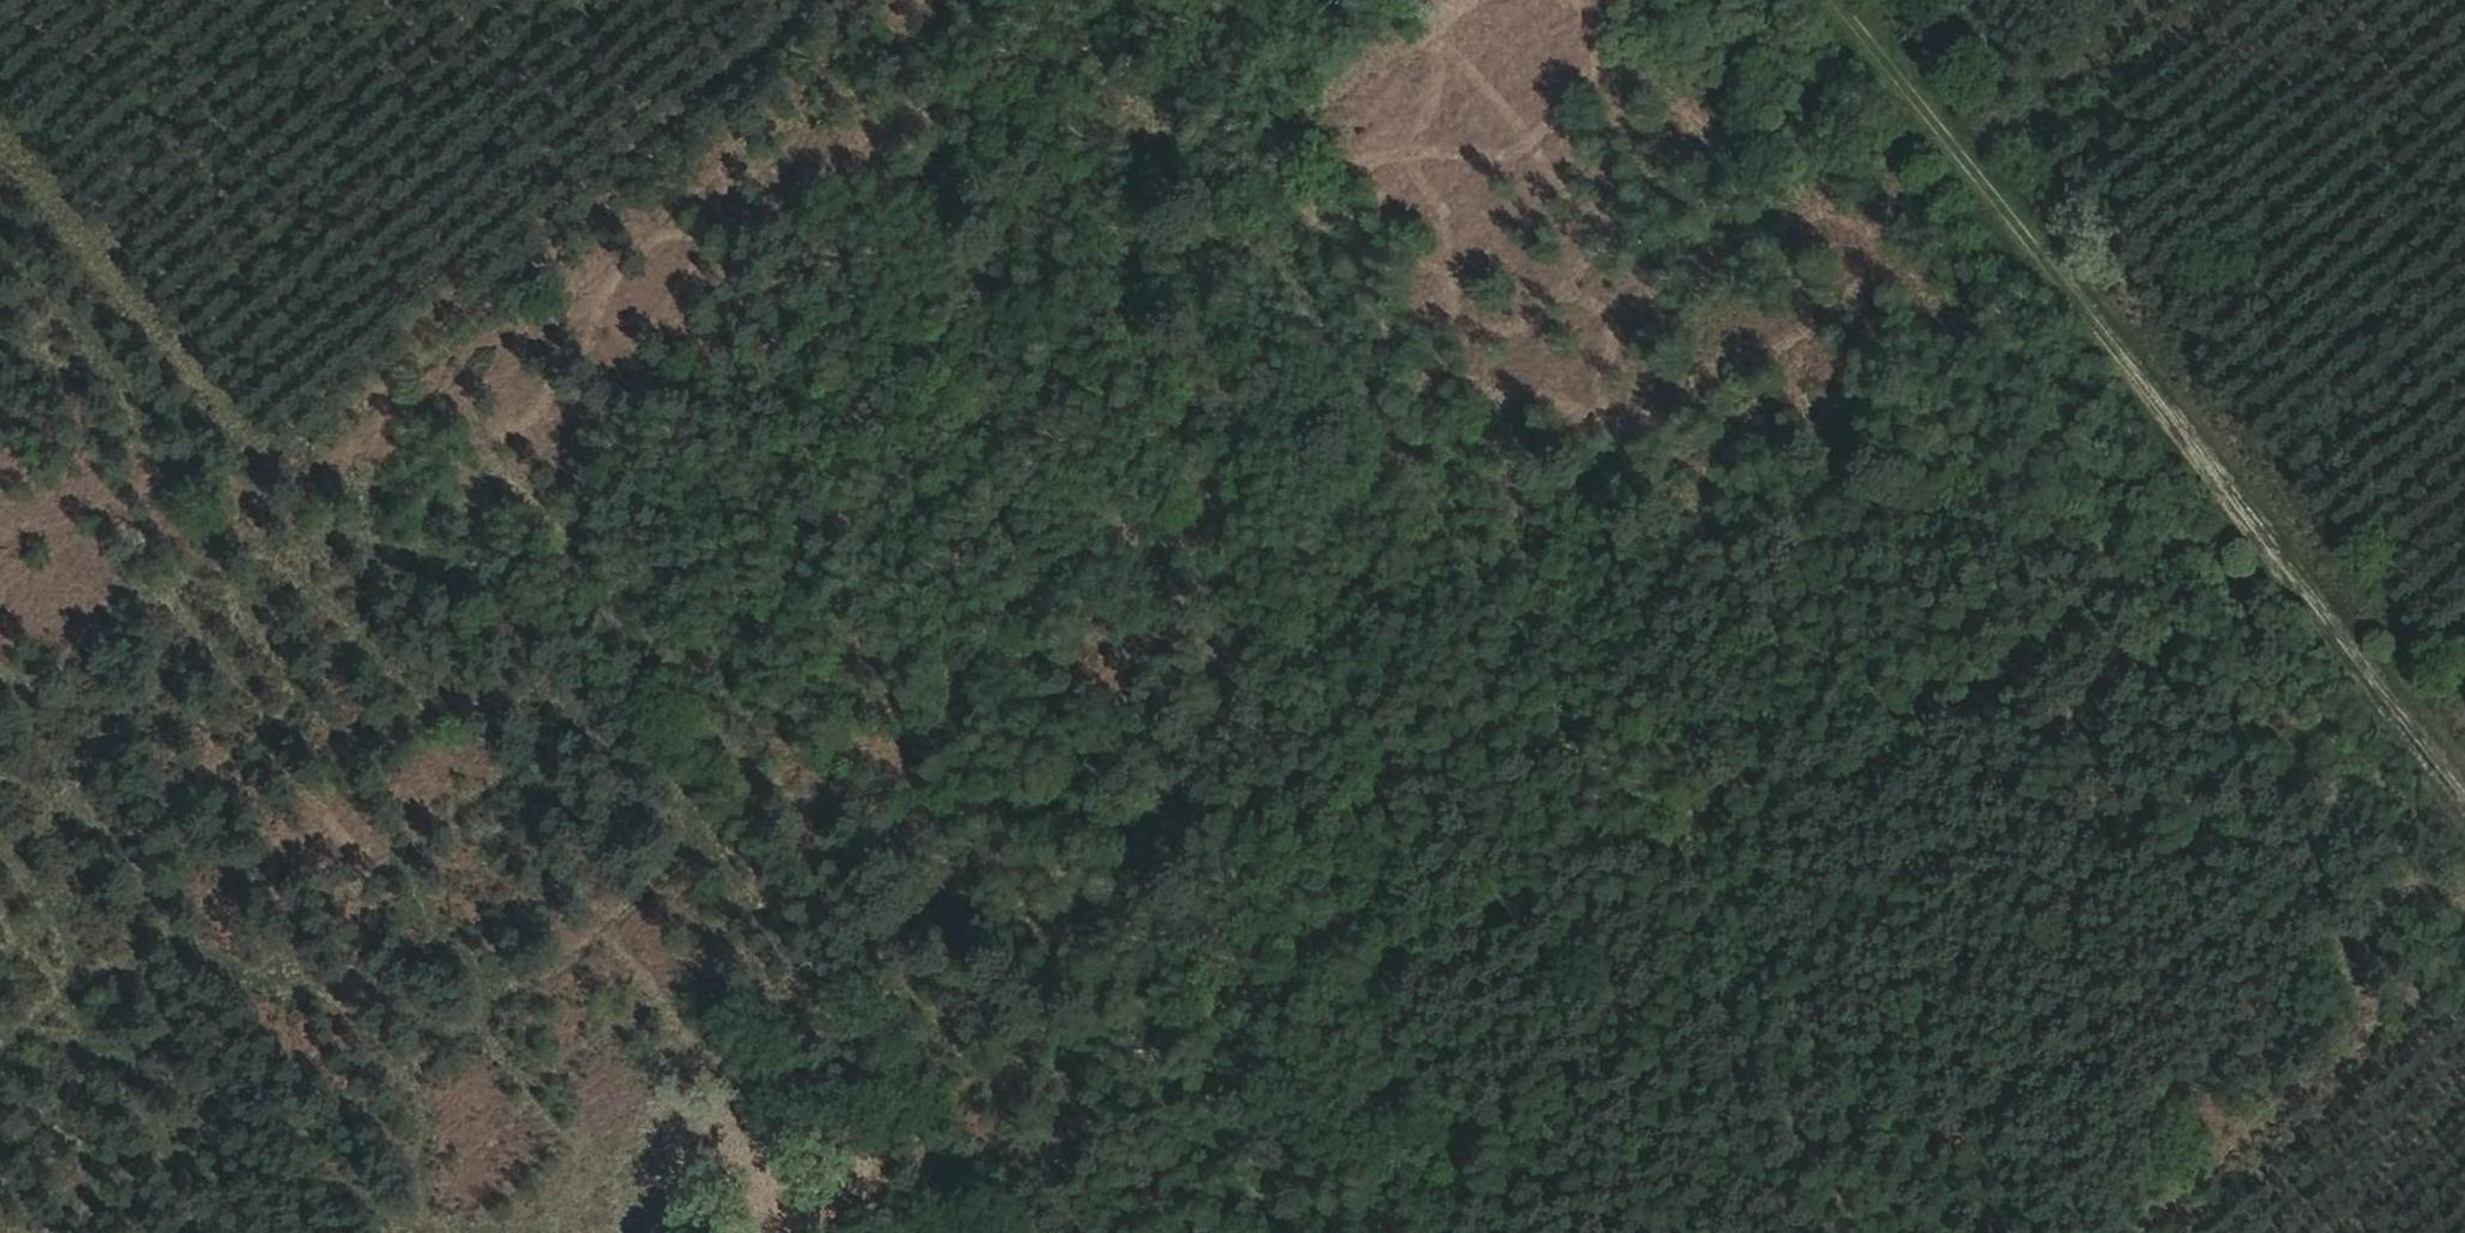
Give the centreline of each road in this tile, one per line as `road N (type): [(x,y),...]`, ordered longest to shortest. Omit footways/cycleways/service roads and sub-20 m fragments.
road 1 (track): [(1843,0),(2464,783)]

